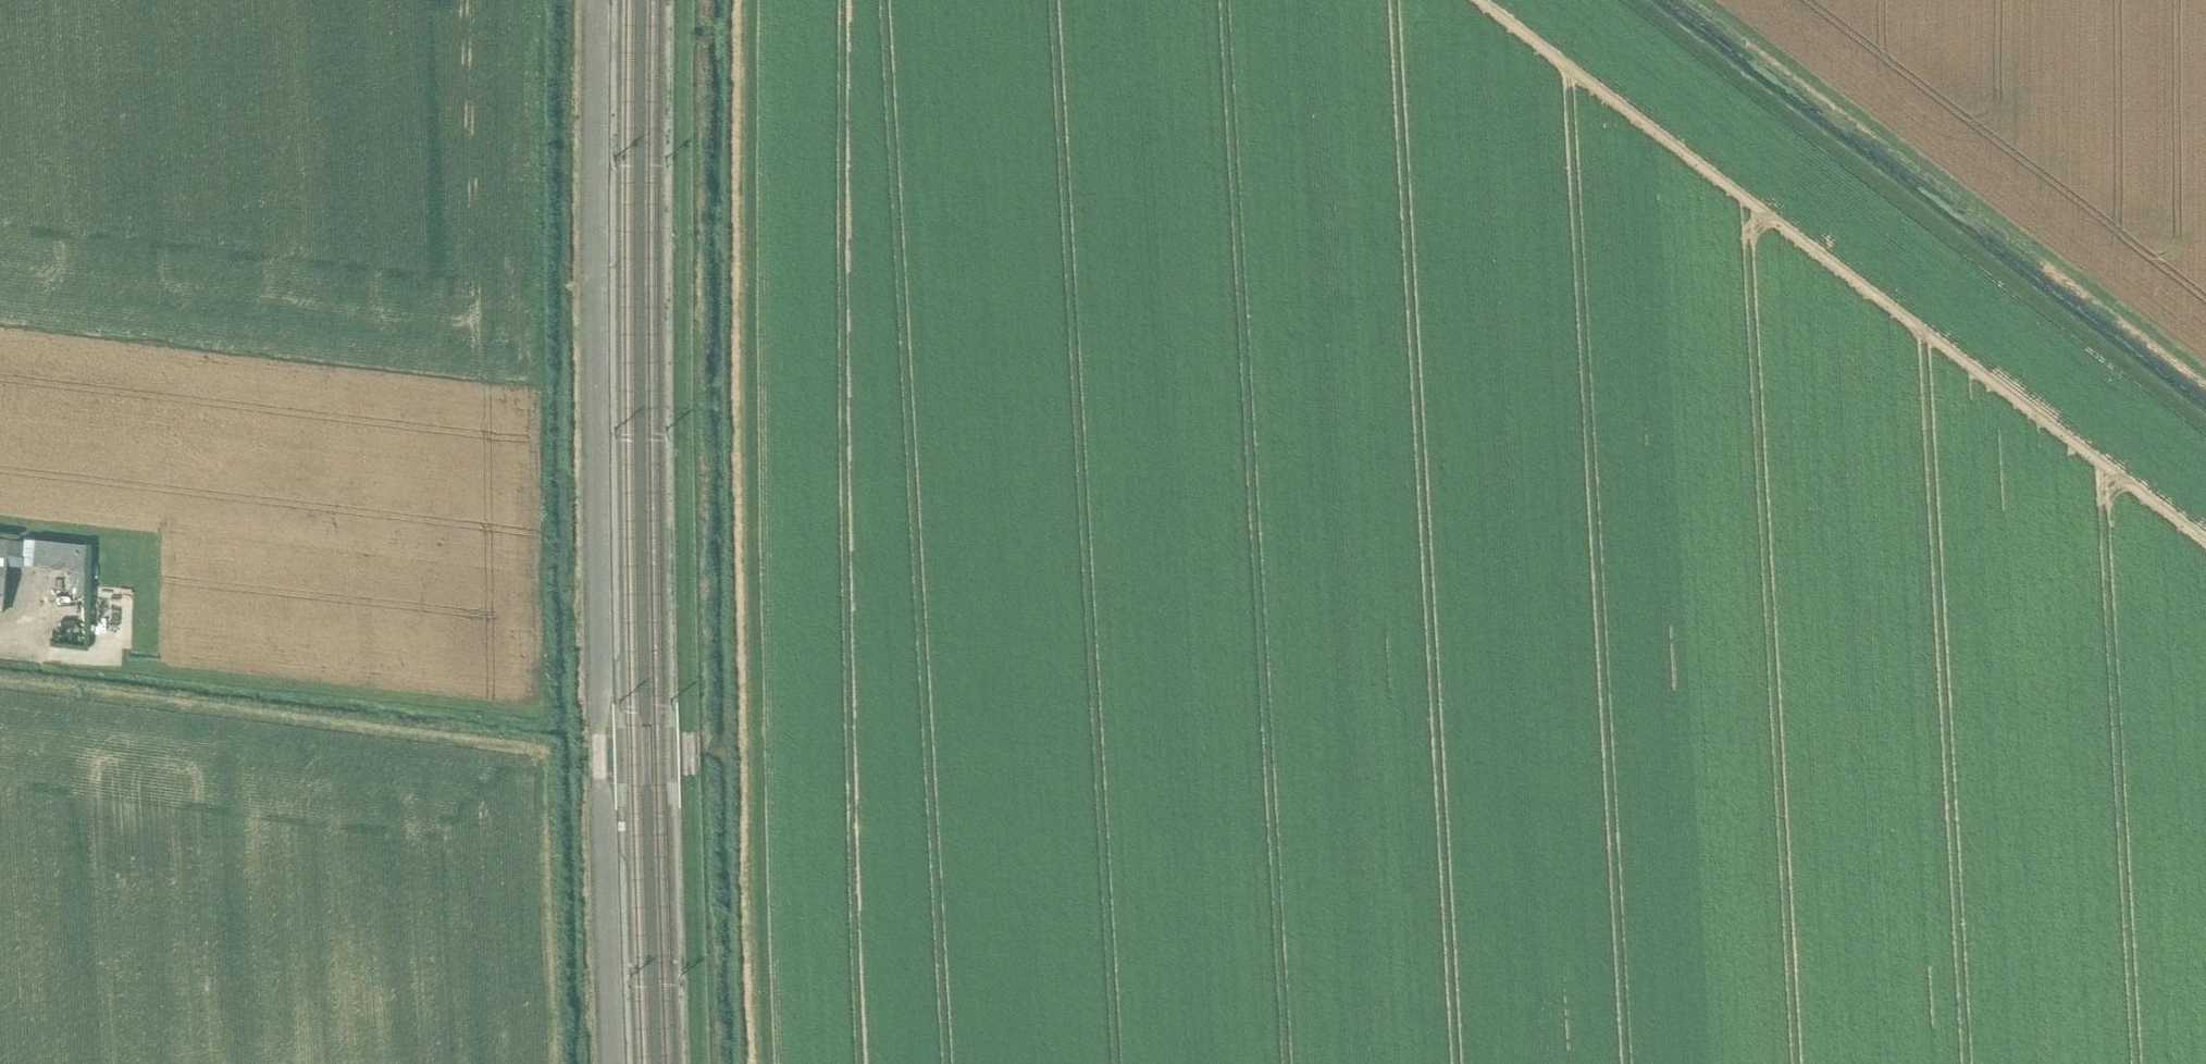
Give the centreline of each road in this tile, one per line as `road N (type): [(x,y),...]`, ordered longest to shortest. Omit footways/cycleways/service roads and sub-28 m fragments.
road 1 (track): [(684,0),(689,731)]
road 2 (track): [(689,777),(699,1063)]

